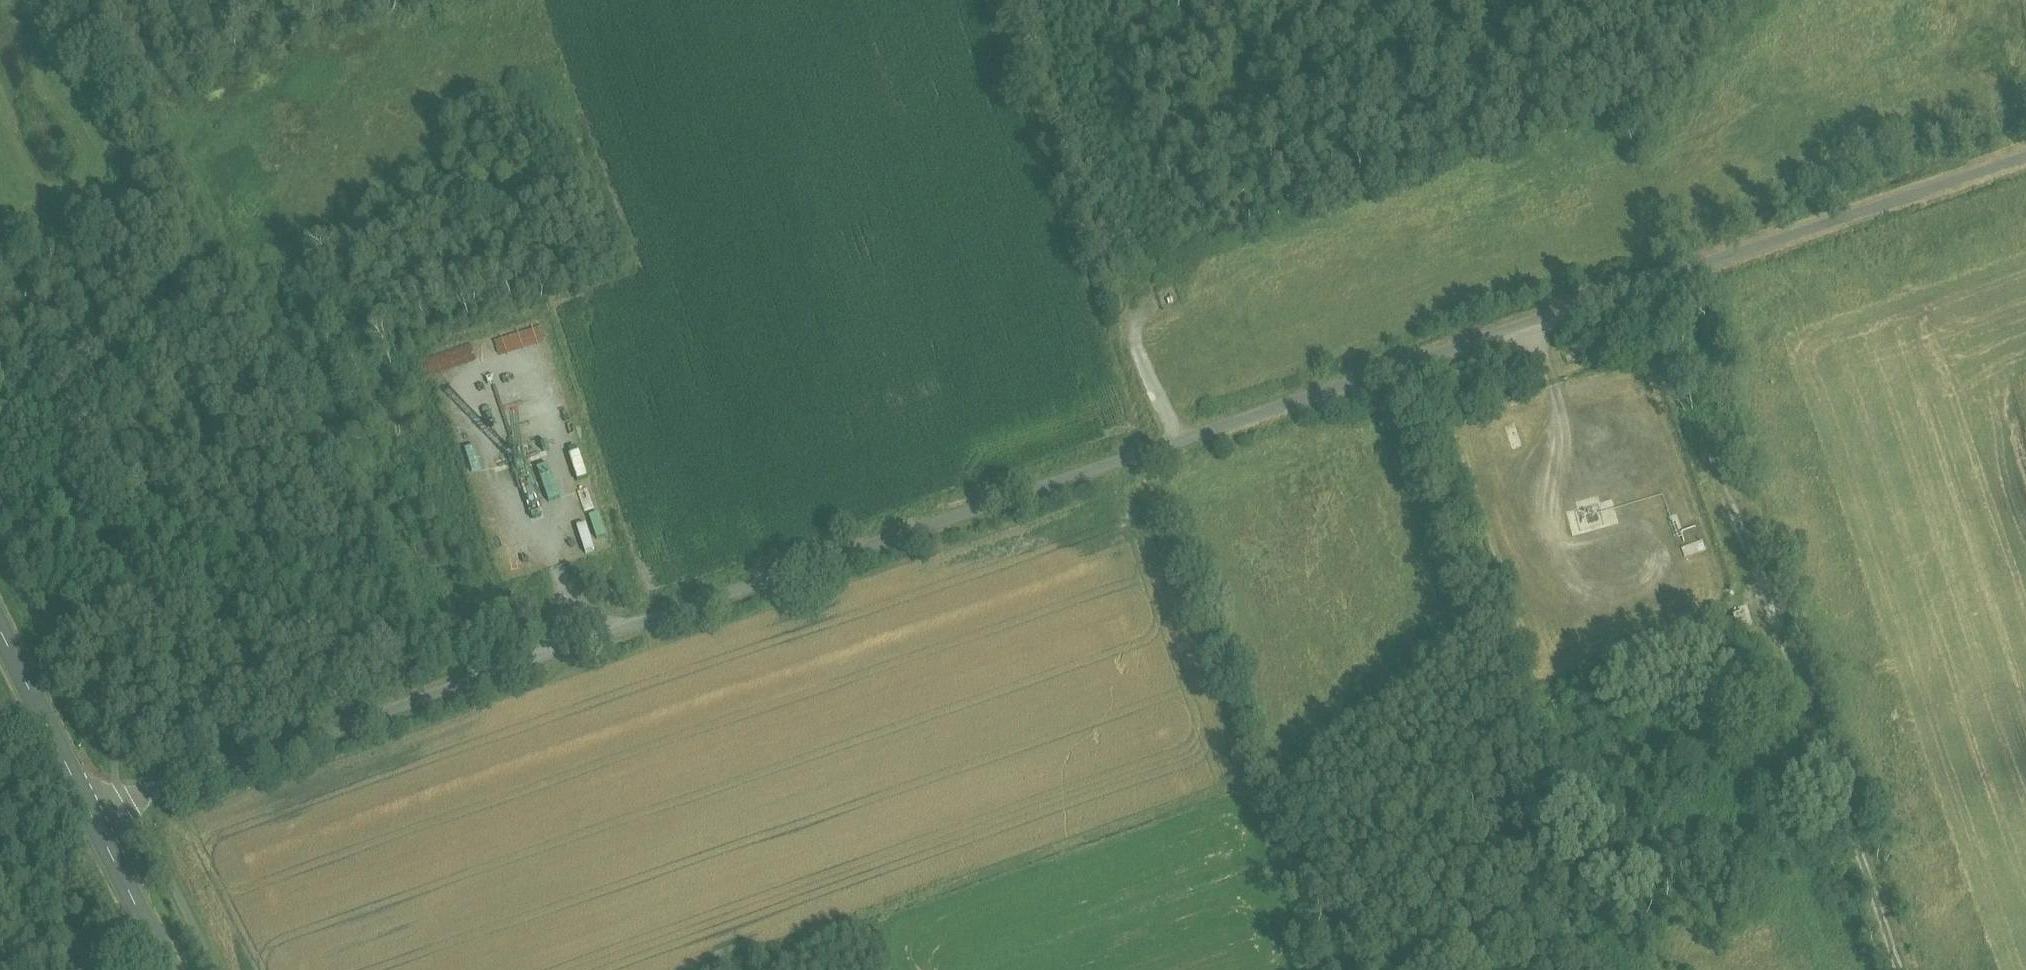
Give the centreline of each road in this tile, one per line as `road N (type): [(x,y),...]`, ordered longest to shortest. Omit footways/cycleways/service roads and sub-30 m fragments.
road 1 (unclassified): [(82,796),(499,668),(2025,157)]
road 2 (tertiary): [(82,796),(168,969)]
road 3 (tertiary): [(0,630),(82,796)]

